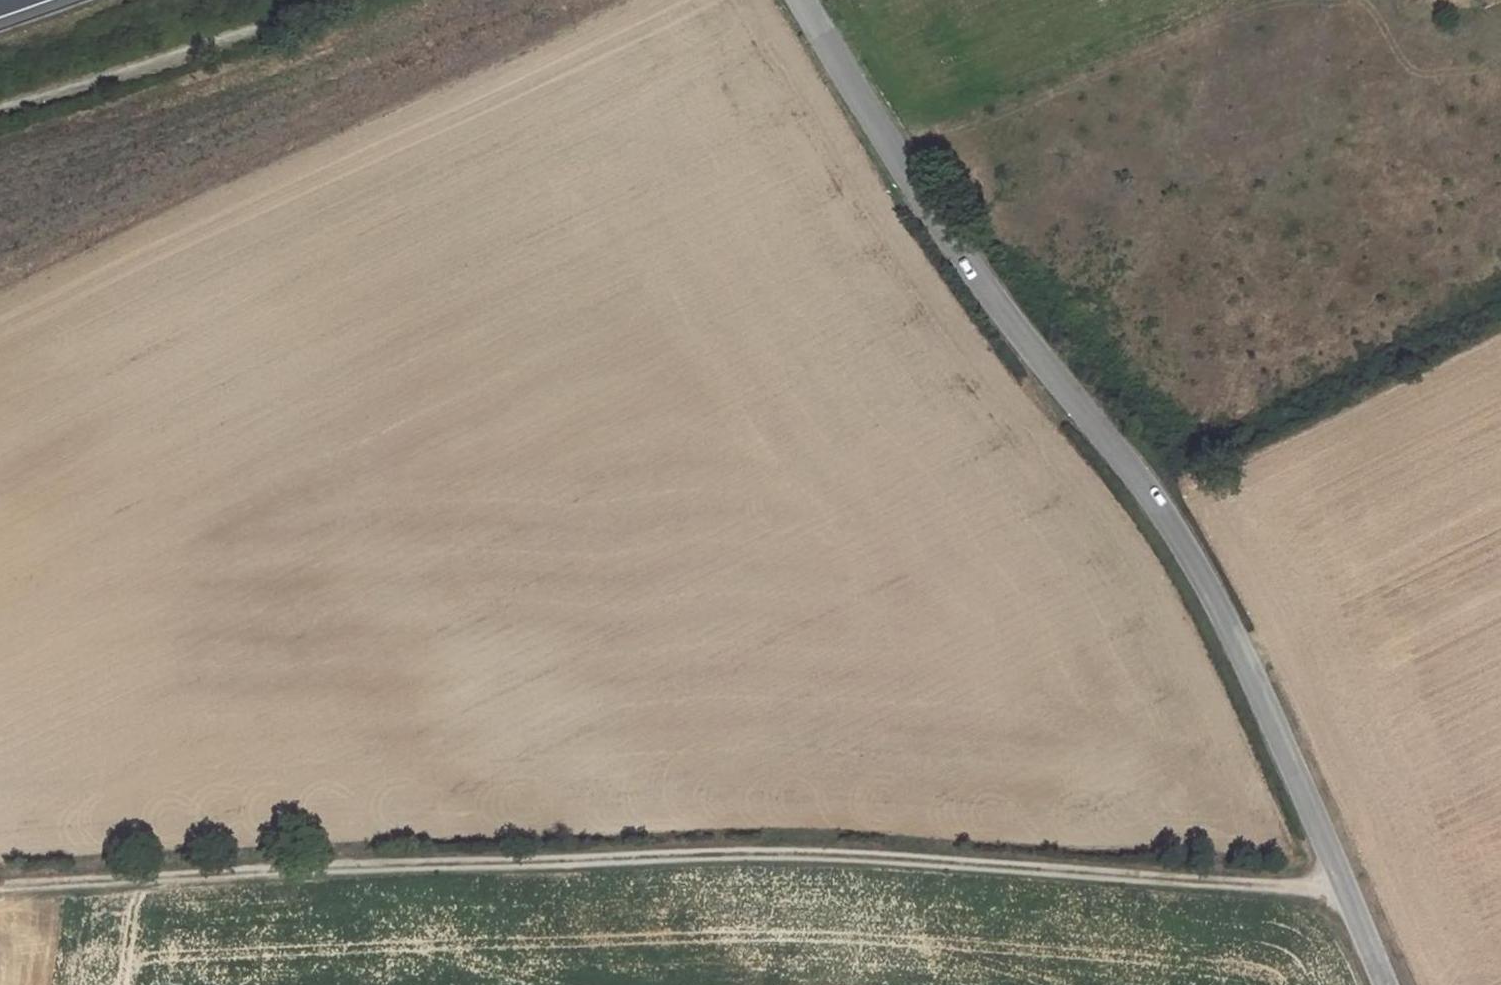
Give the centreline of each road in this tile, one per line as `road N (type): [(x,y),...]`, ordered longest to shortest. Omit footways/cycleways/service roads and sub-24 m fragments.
road 1 (track): [(1347,888),(744,854),(274,869),(0,888)]
road 2 (tertiary): [(822,41),(968,264),(1149,493),(1221,610),(1385,984)]
road 3 (track): [(325,0),(0,103)]

